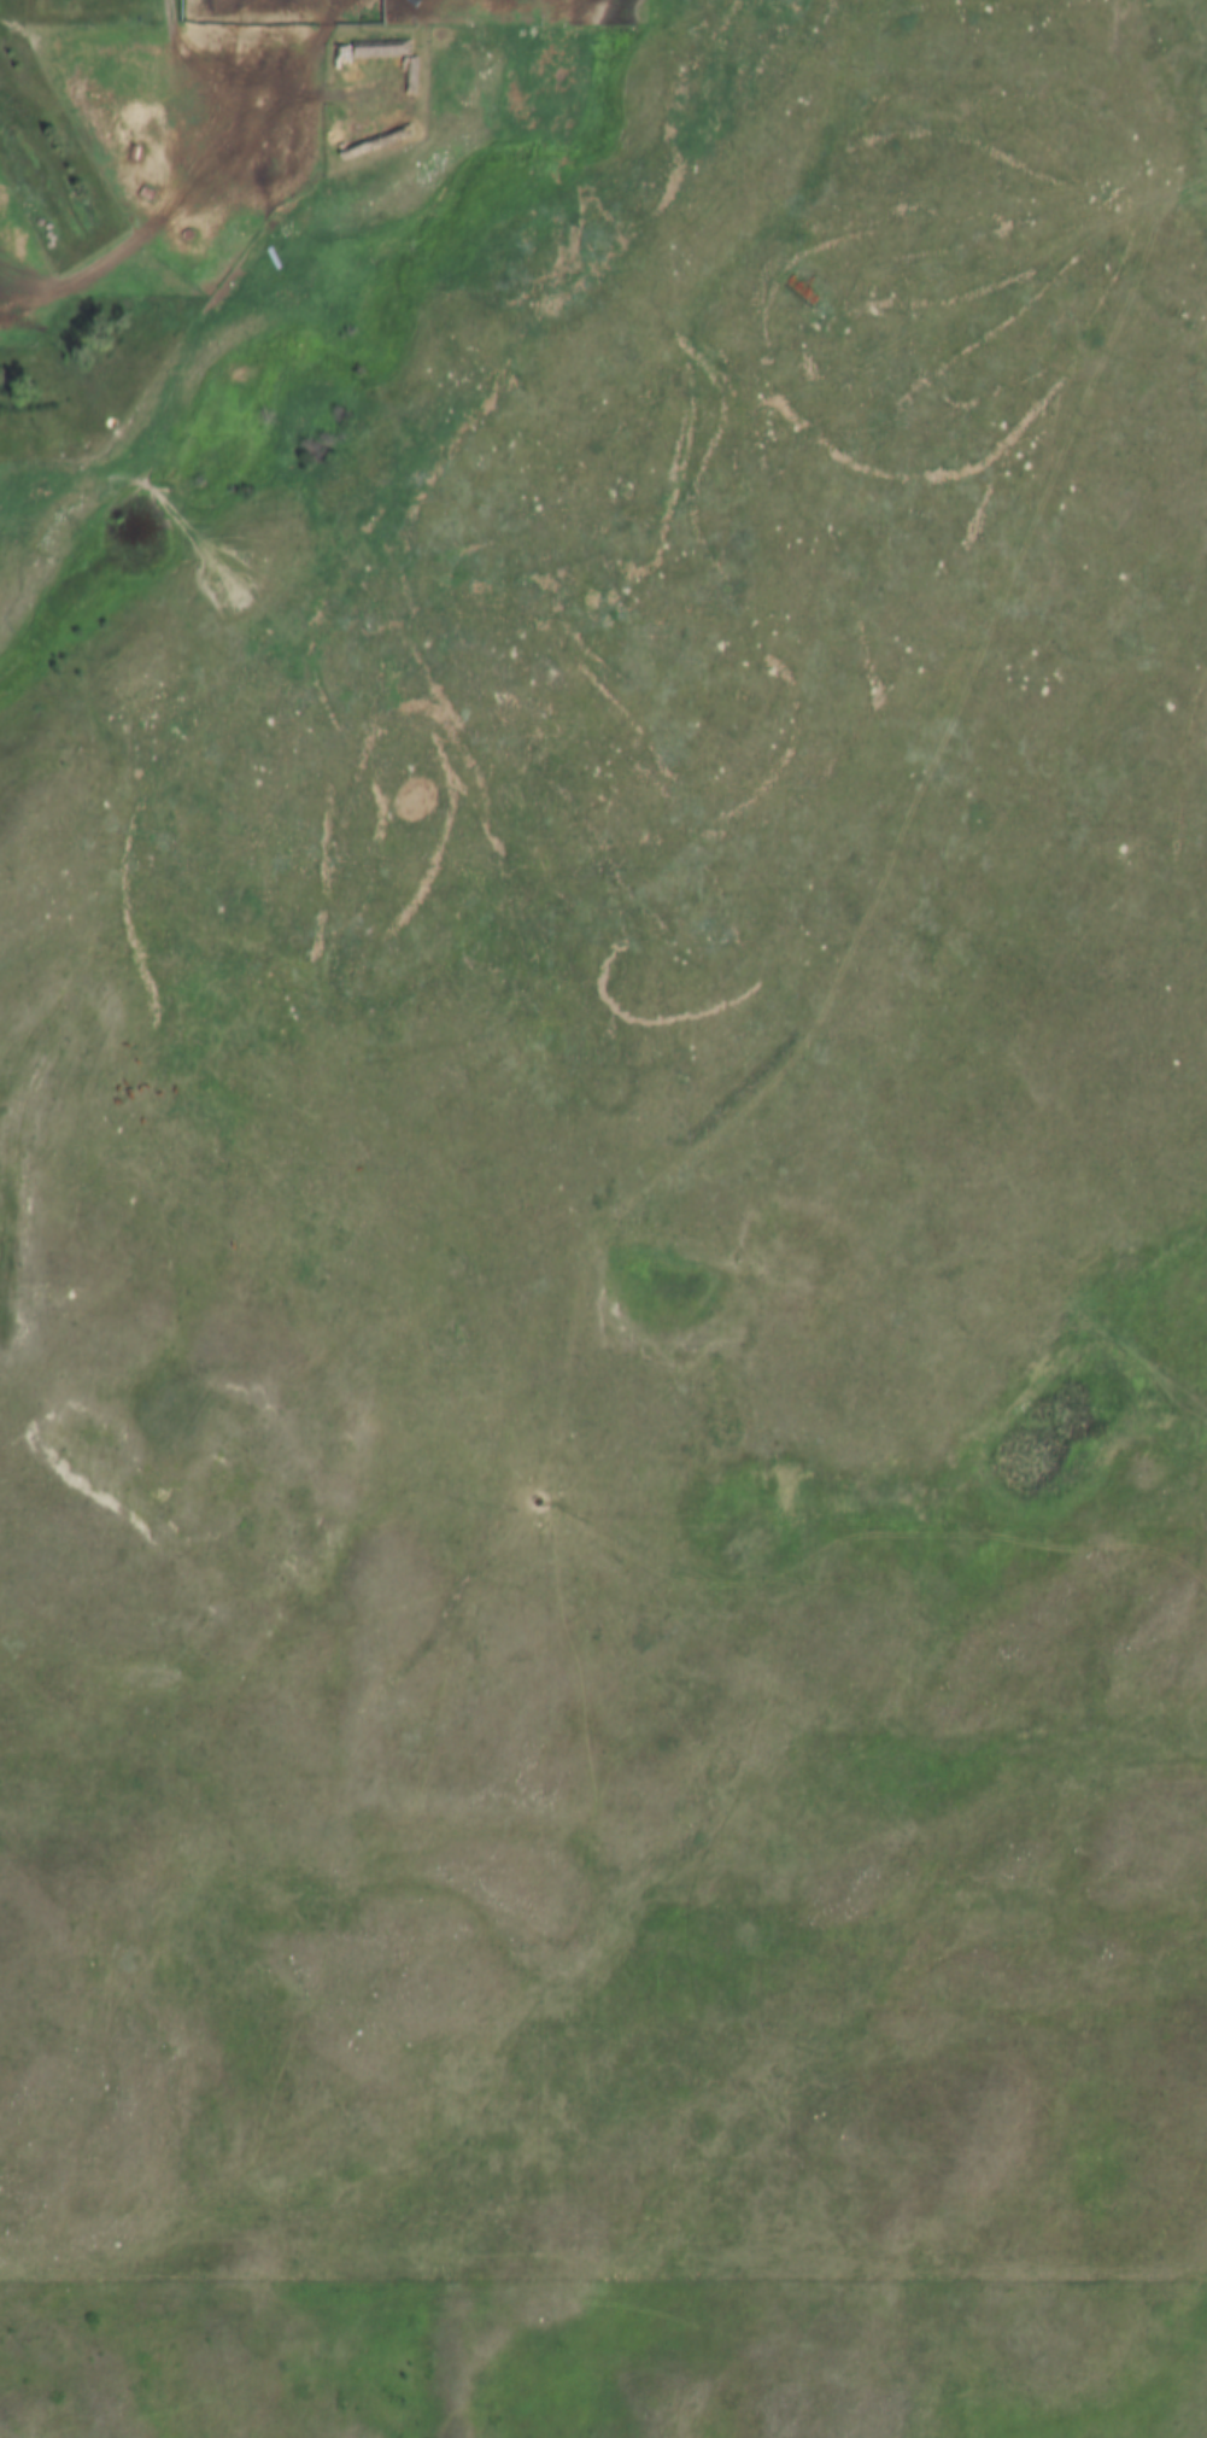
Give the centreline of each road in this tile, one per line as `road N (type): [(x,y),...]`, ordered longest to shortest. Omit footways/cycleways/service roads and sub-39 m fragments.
road 1 (track): [(0,2297),(1206,2286)]

